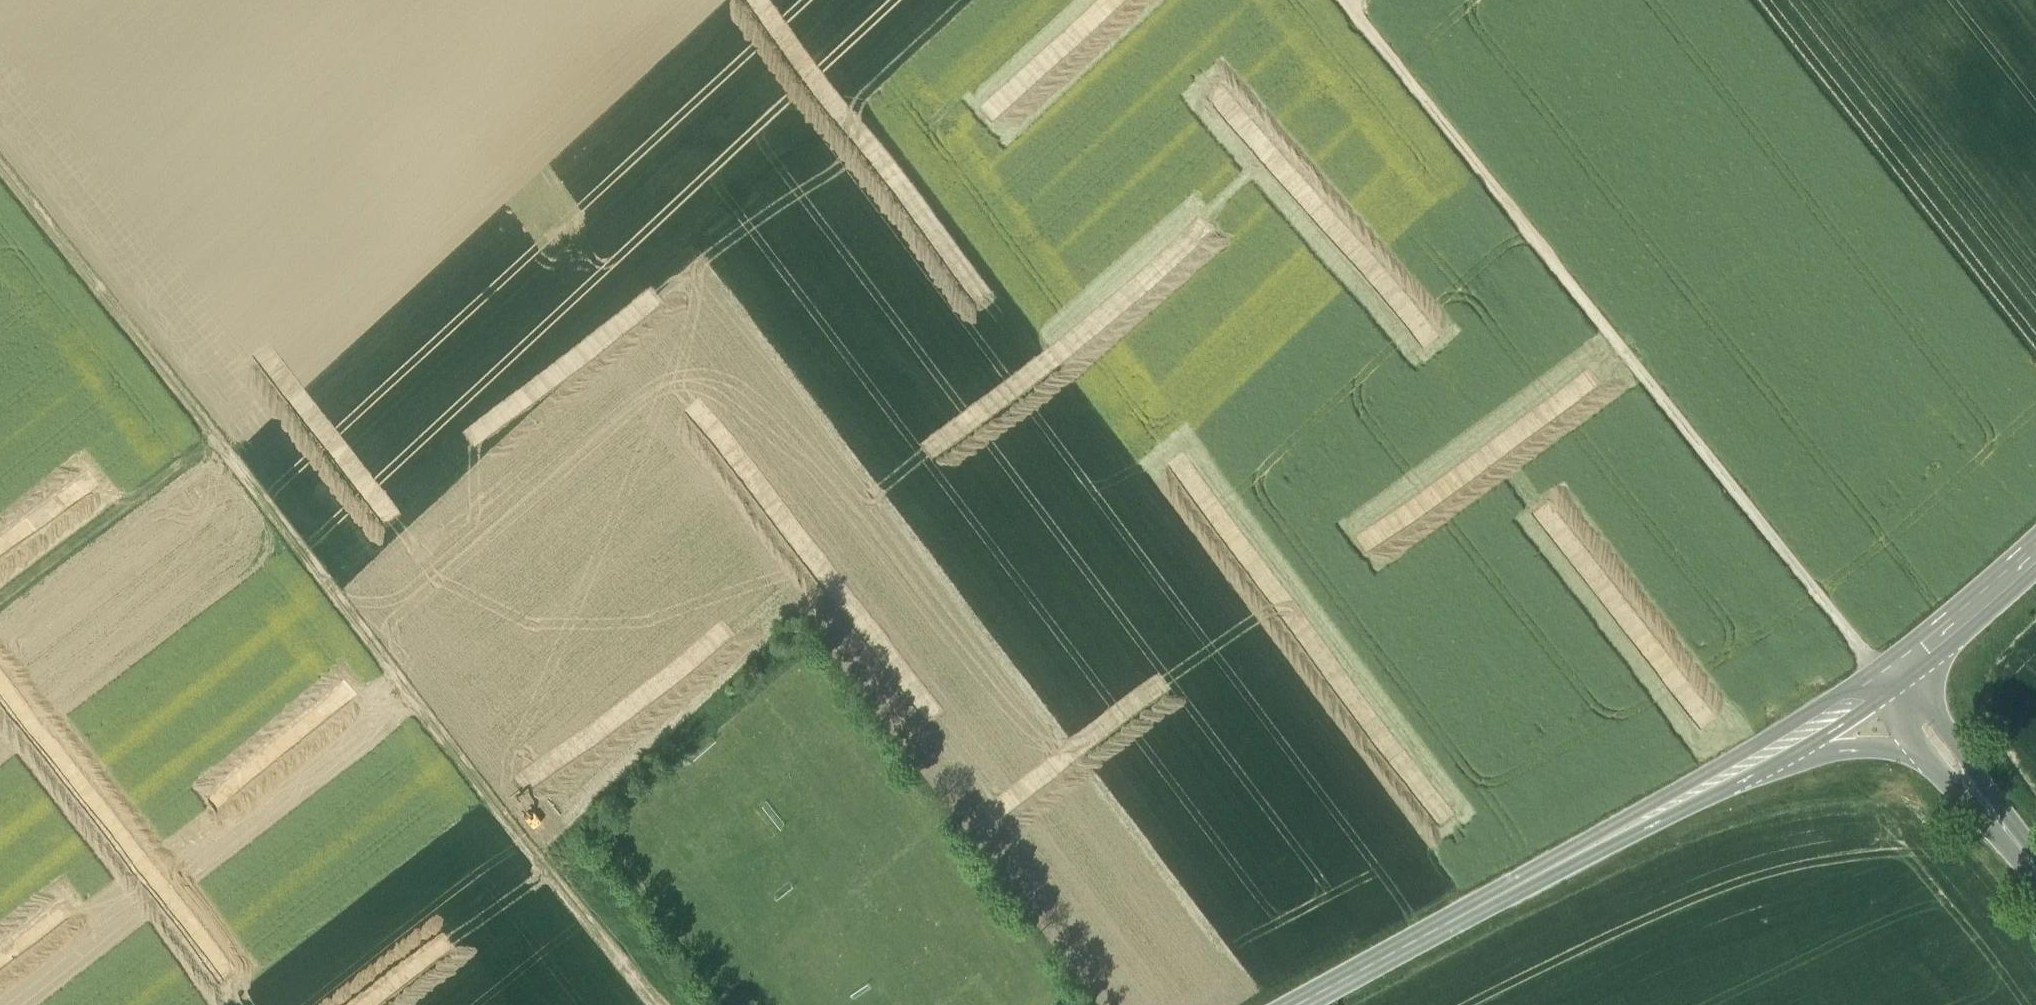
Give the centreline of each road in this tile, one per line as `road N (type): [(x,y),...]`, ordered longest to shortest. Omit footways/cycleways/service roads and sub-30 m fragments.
road 1 (track): [(657,1004),(228,454),(0,625)]
road 2 (track): [(1343,0),(1886,680)]
road 3 (secondary): [(1730,775),(1304,1004)]
road 4 (track): [(228,454),(0,165)]
road 5 (secondary): [(2034,865),(1905,668)]
road 6 (secondary): [(1730,775),(1849,749),(1932,760)]
road 7 (secondary): [(2035,554),(1905,668)]
road 8 (secondary): [(1873,687),(1730,775)]
road 9 (secondary): [(1932,760),(2034,865)]

